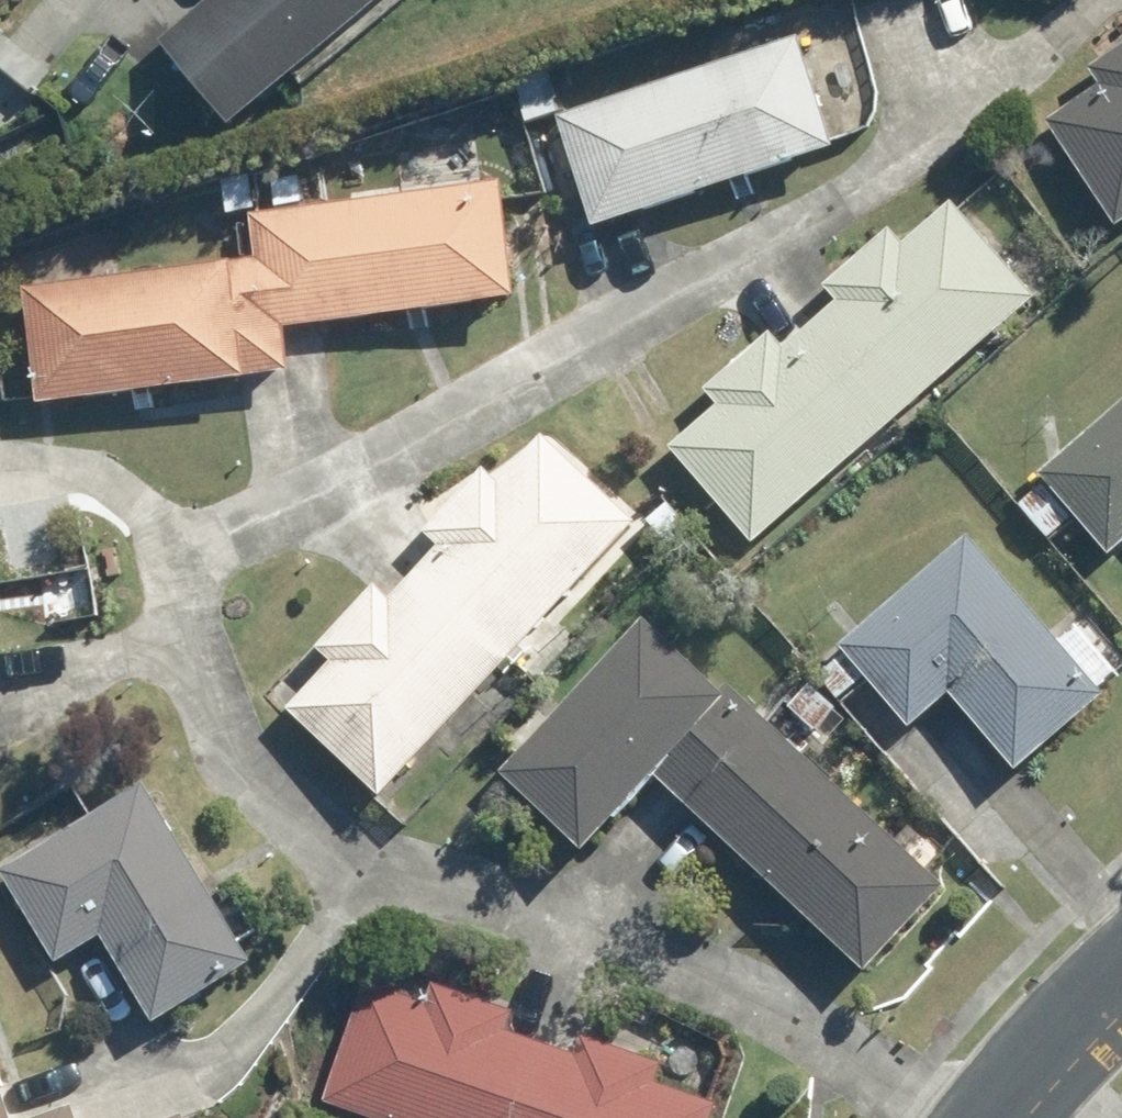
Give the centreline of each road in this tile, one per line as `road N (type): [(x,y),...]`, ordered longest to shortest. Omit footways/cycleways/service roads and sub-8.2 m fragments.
road 1 (tertiary): [(1121,991),(1003,1117)]

